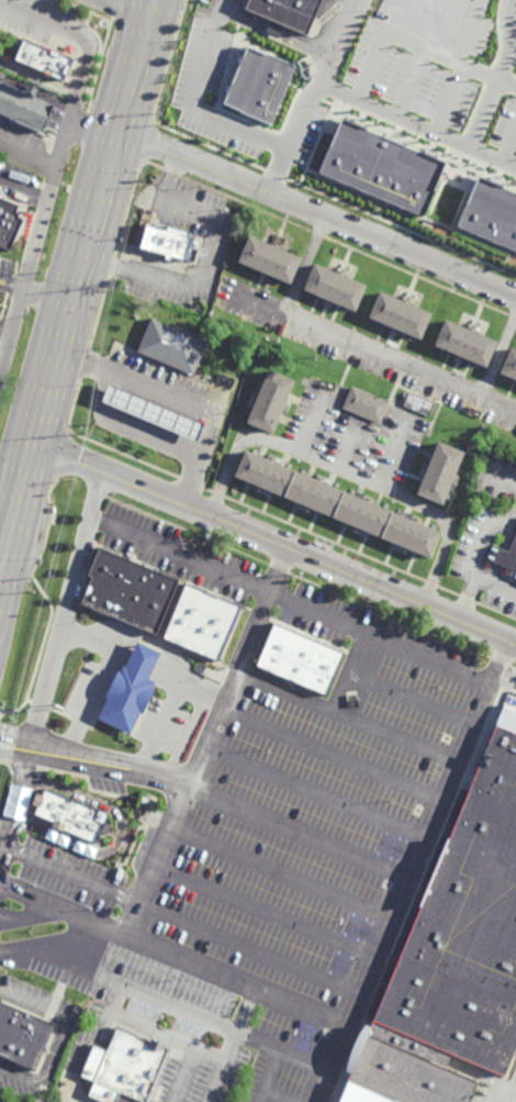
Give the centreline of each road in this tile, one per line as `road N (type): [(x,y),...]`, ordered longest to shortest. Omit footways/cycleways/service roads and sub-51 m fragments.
road 1 (primary): [(0,575),(156,0)]
road 2 (residential): [(515,644),(35,441)]
road 3 (residential): [(121,131),(515,297)]
road 4 (residential): [(0,376),(70,122)]

